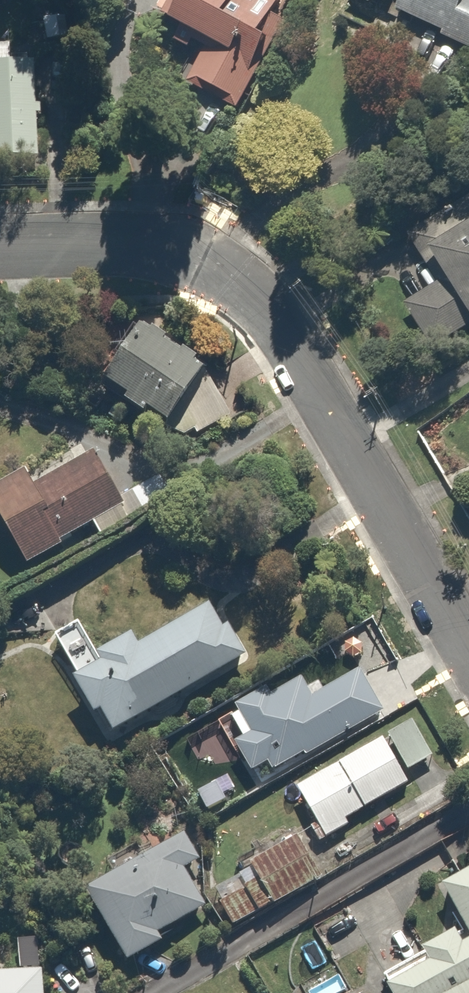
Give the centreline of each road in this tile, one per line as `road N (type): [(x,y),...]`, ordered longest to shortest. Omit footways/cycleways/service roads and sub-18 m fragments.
road 1 (residential): [(0,247),(152,244),(220,271),(253,297),(287,336),(468,646)]

